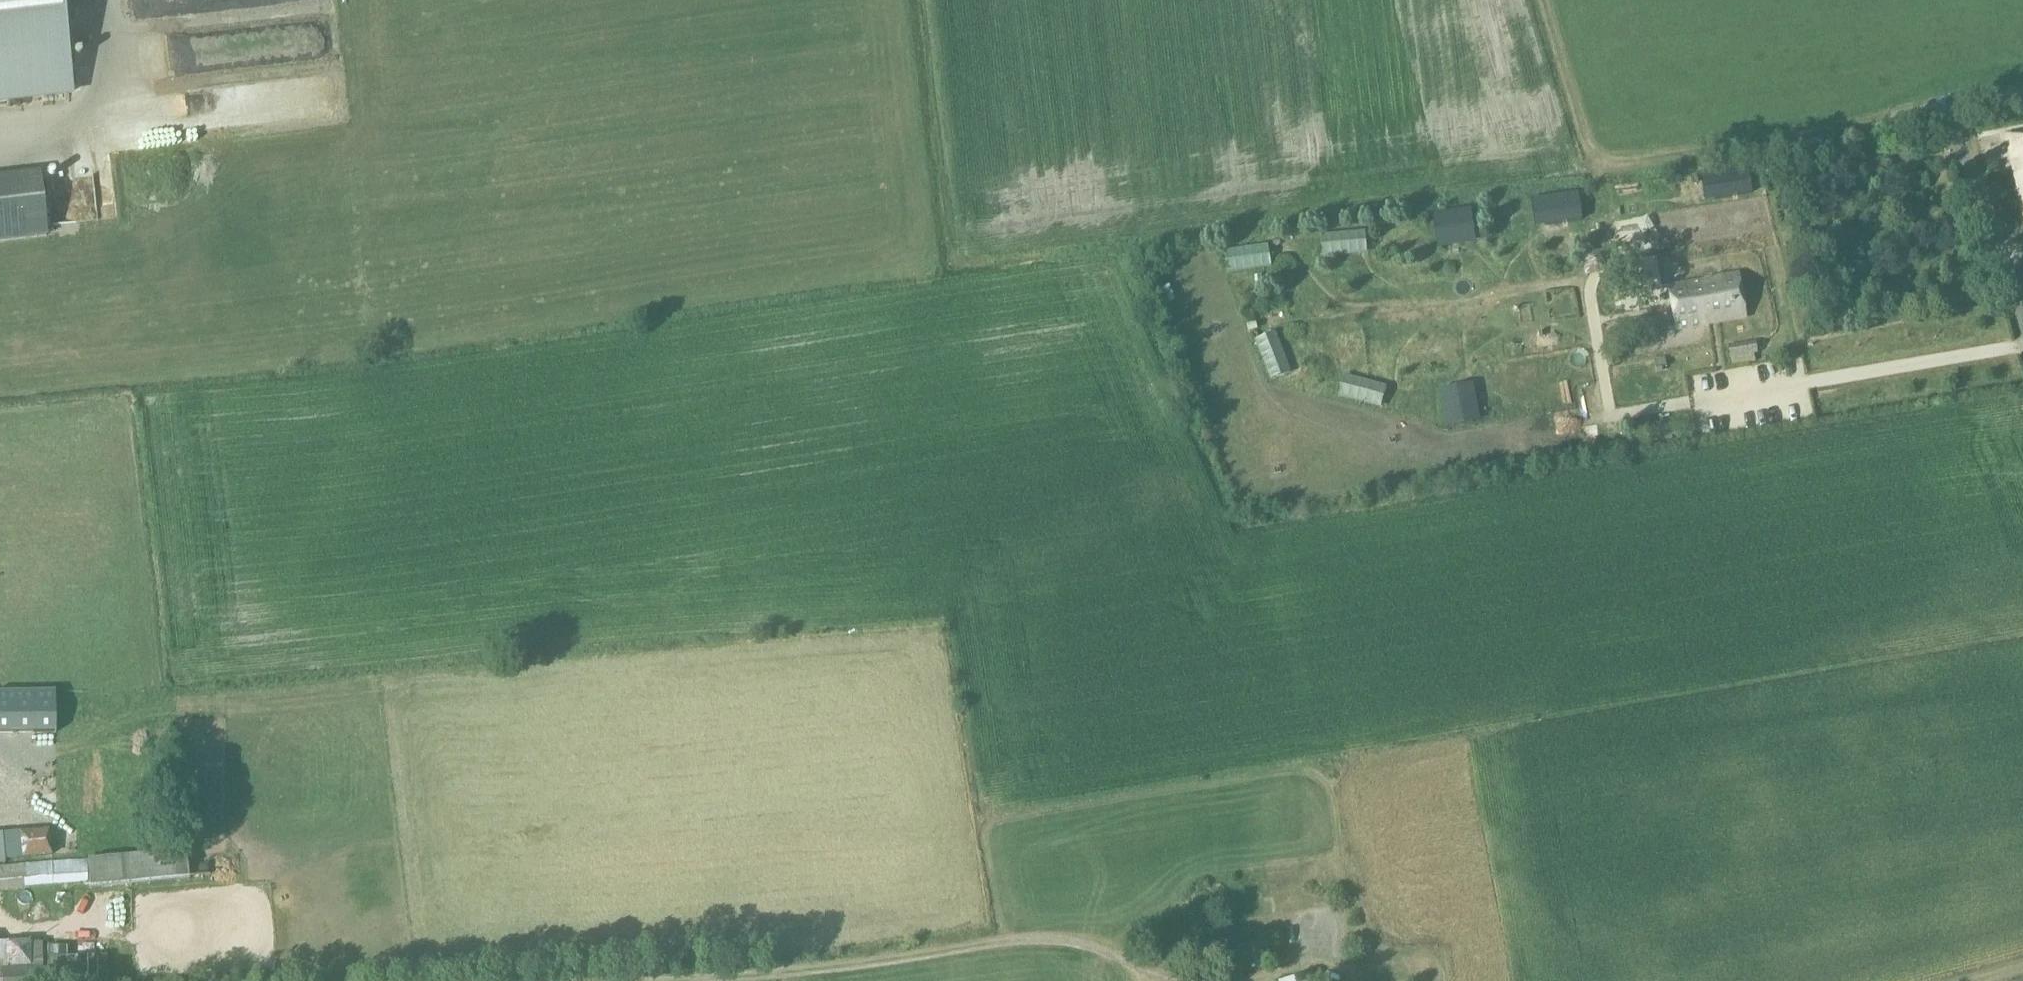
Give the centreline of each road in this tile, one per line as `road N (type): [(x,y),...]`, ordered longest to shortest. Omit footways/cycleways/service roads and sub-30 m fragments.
road 1 (track): [(1894,122),(1625,162),(1601,157),(1587,141),(1548,0)]
road 2 (unclassified): [(2022,309),(1957,113)]

